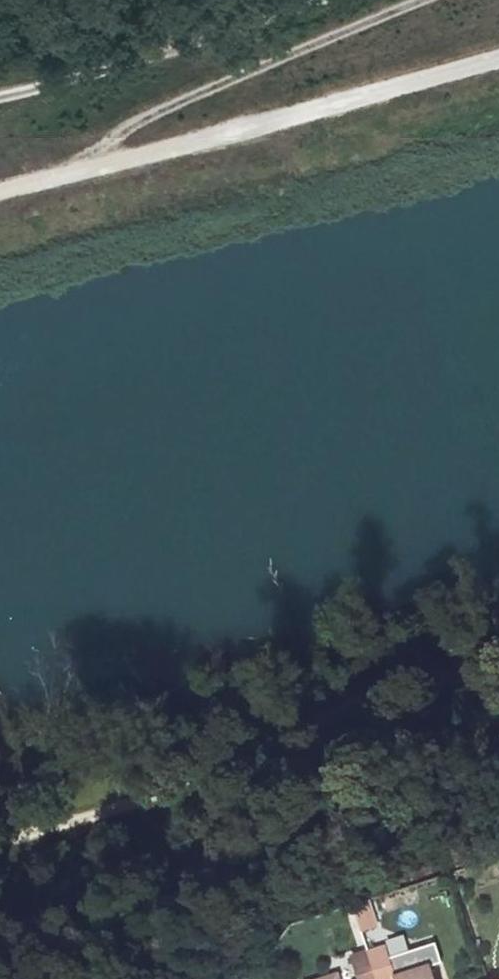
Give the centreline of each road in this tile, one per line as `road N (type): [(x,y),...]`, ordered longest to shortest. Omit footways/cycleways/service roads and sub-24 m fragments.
road 1 (track): [(0,189),(498,58)]
road 2 (track): [(427,0),(133,122),(99,164)]
road 3 (track): [(314,0),(0,97)]

